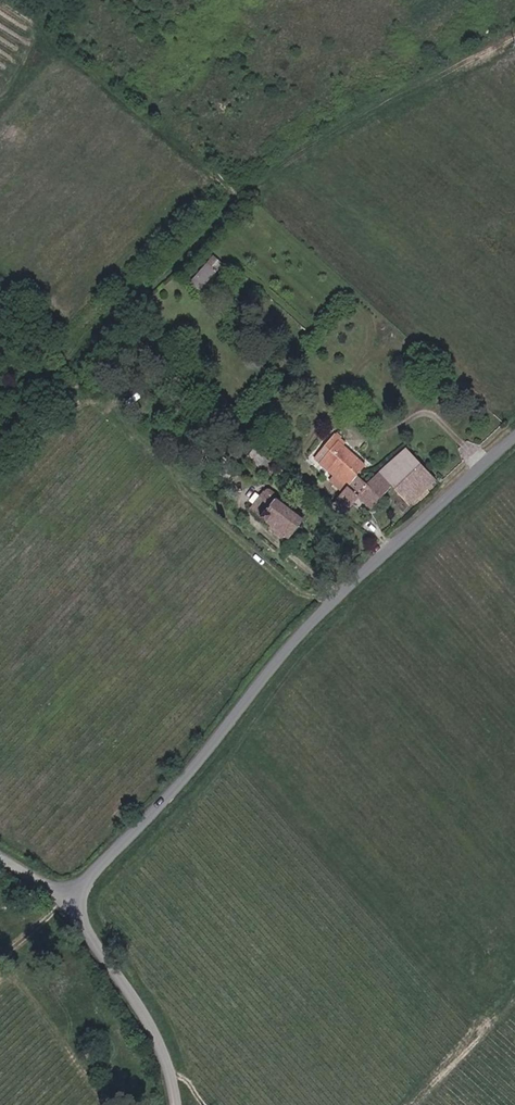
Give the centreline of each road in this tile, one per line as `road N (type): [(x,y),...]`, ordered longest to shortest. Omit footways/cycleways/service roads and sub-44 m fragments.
road 1 (unclassified): [(514,437),(330,604),(86,881),(81,898)]
road 2 (unclassified): [(81,898),(84,924),(160,1047),(174,1104)]

